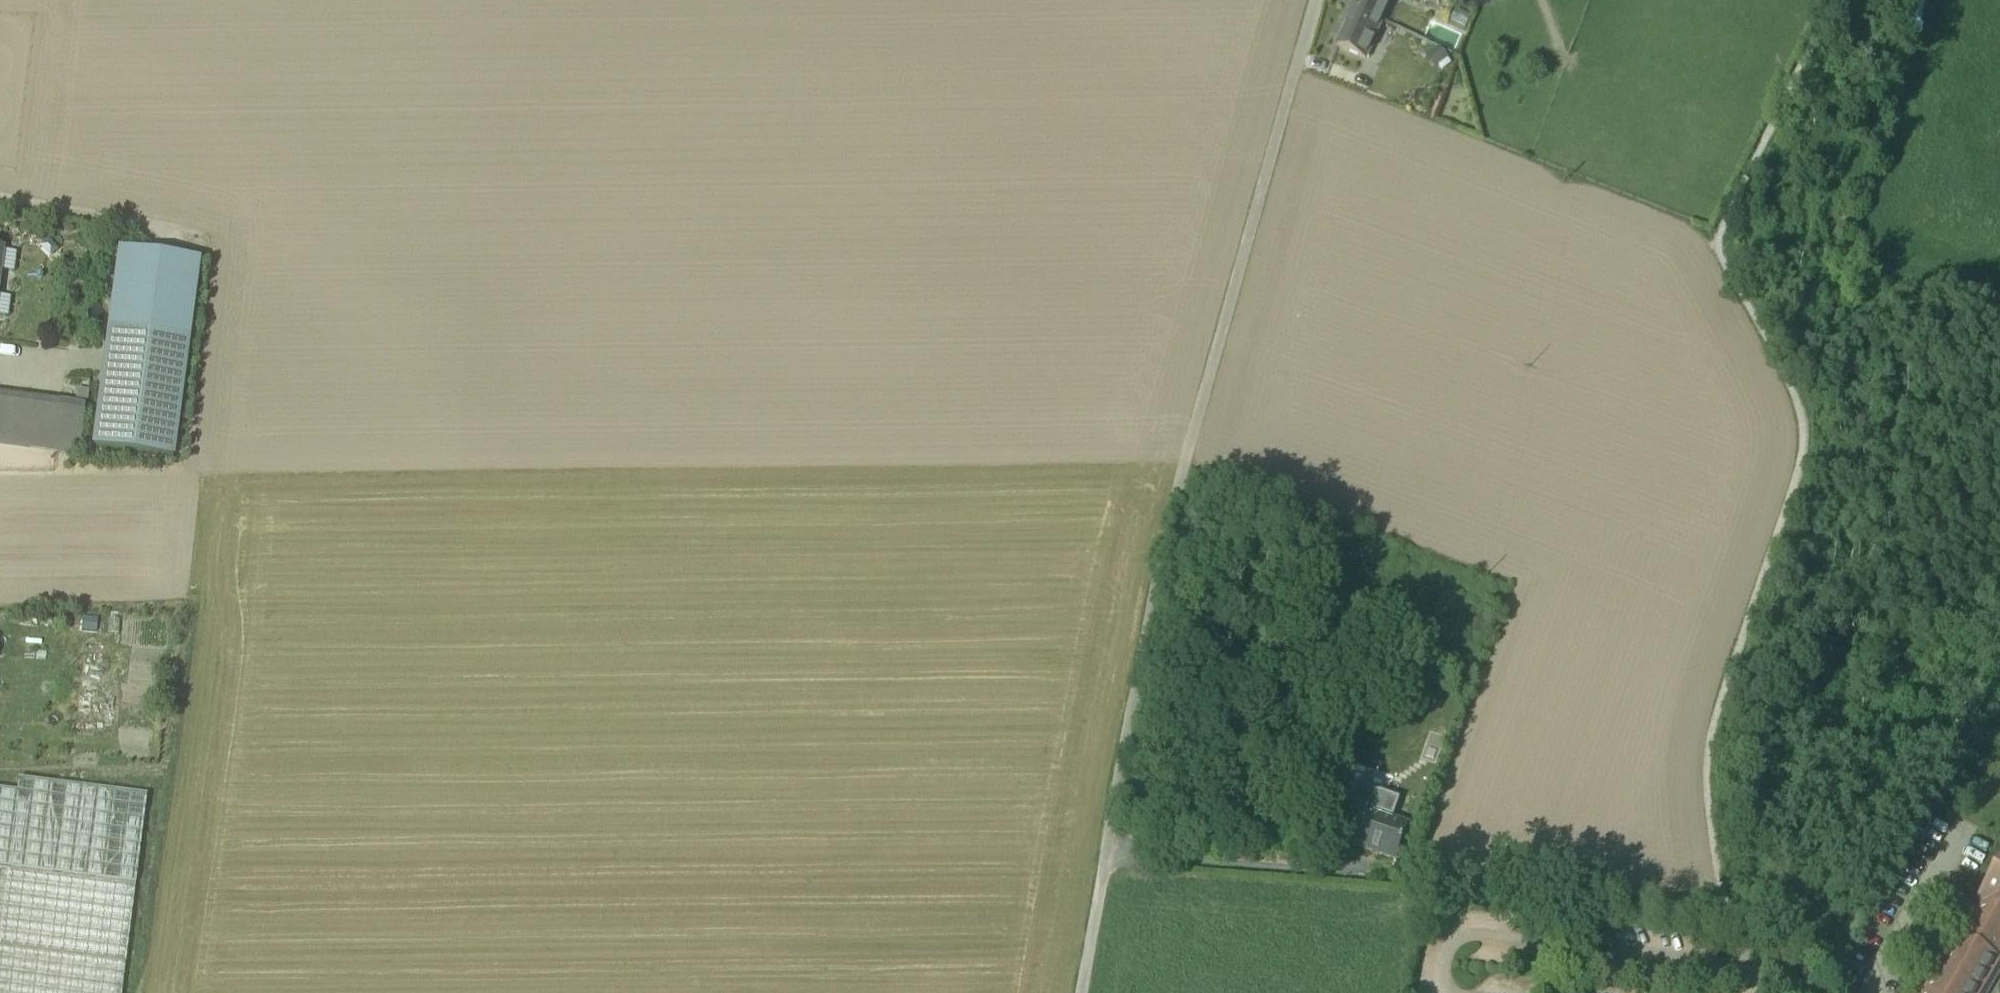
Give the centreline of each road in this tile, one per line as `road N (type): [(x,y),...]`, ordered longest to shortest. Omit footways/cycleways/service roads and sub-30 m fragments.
road 1 (unclassified): [(1316,0),(1182,464),(1082,992)]

